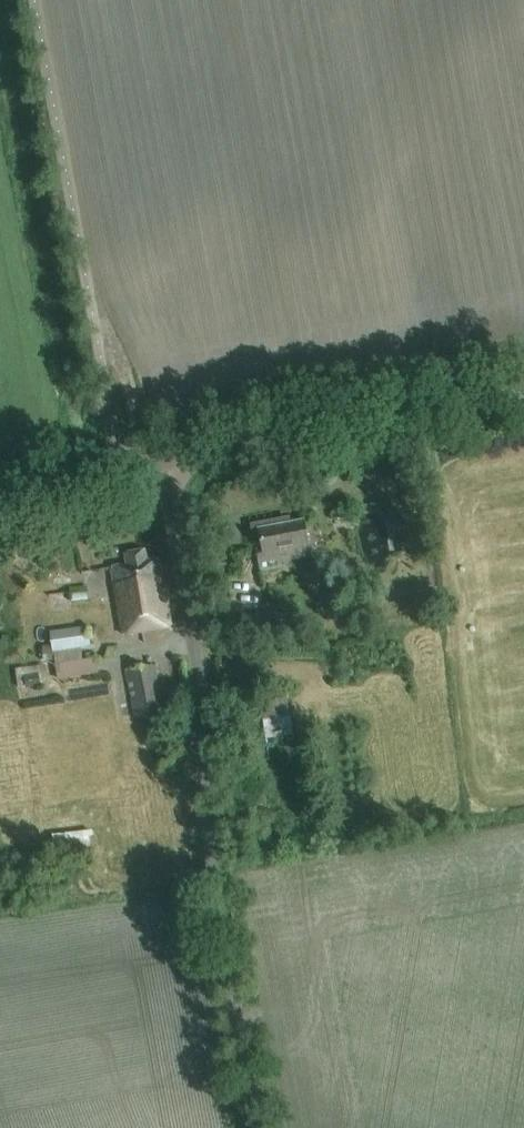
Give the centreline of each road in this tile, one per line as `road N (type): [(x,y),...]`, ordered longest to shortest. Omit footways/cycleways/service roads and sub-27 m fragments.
road 1 (unclassified): [(257,1127),(218,919),(167,462)]
road 2 (tertiary): [(523,393),(167,462)]
road 3 (tertiary): [(0,498),(123,471)]

